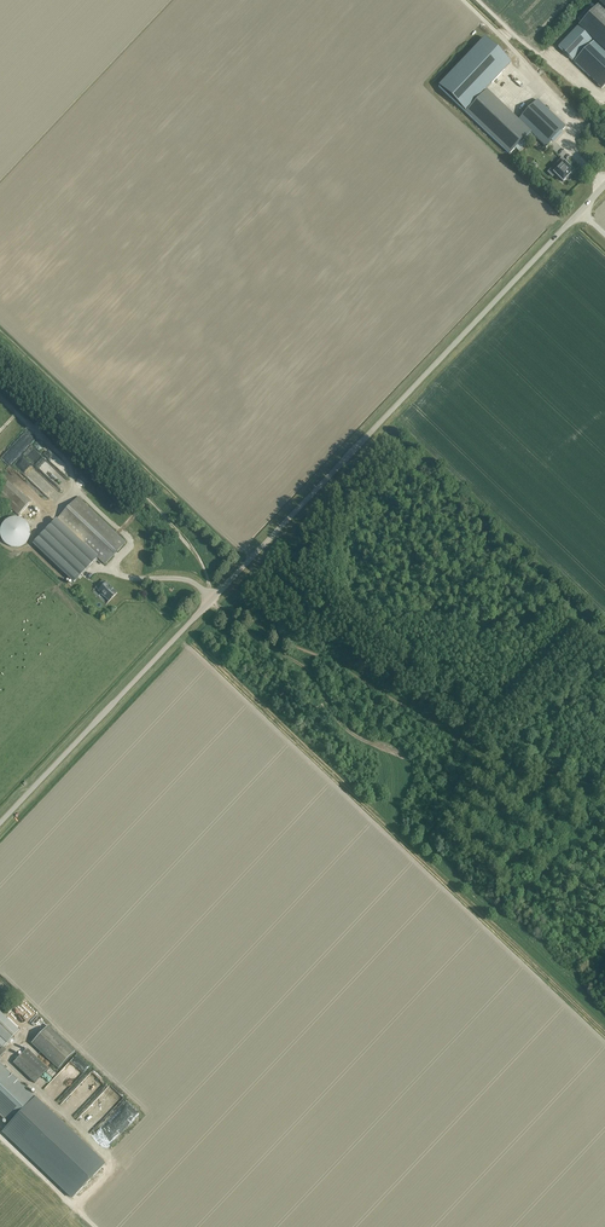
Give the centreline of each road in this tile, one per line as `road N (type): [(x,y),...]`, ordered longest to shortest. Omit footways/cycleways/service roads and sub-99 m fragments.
road 1 (tertiary): [(0,822),(604,184)]
road 2 (track): [(213,597),(305,668),(345,728),(403,757)]

